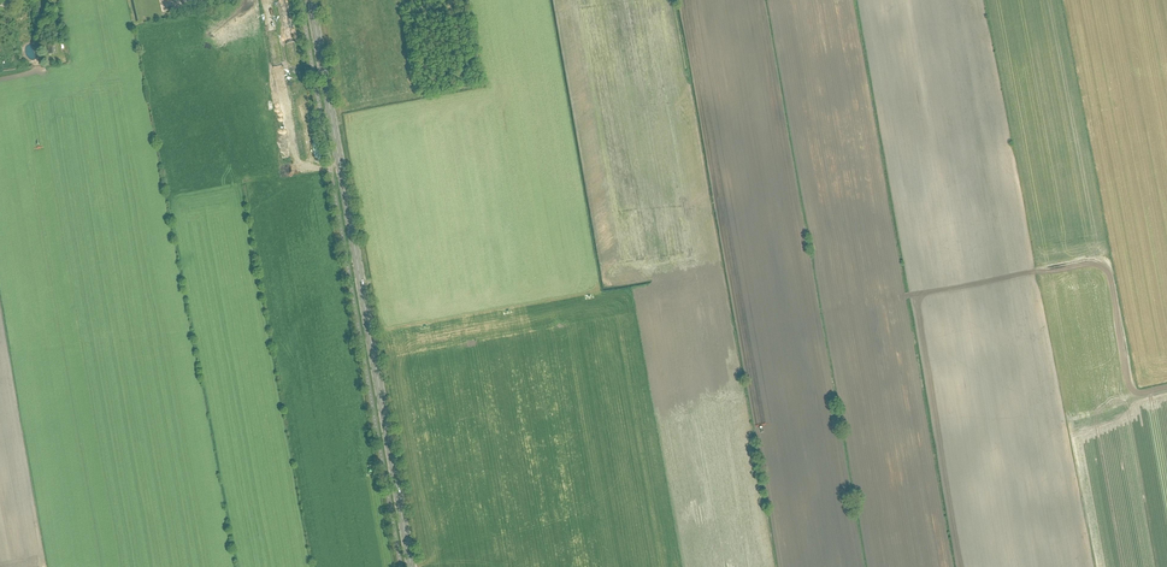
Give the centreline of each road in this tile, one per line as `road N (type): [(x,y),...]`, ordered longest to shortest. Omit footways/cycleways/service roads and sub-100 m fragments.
road 1 (primary): [(411,566),(310,0)]

